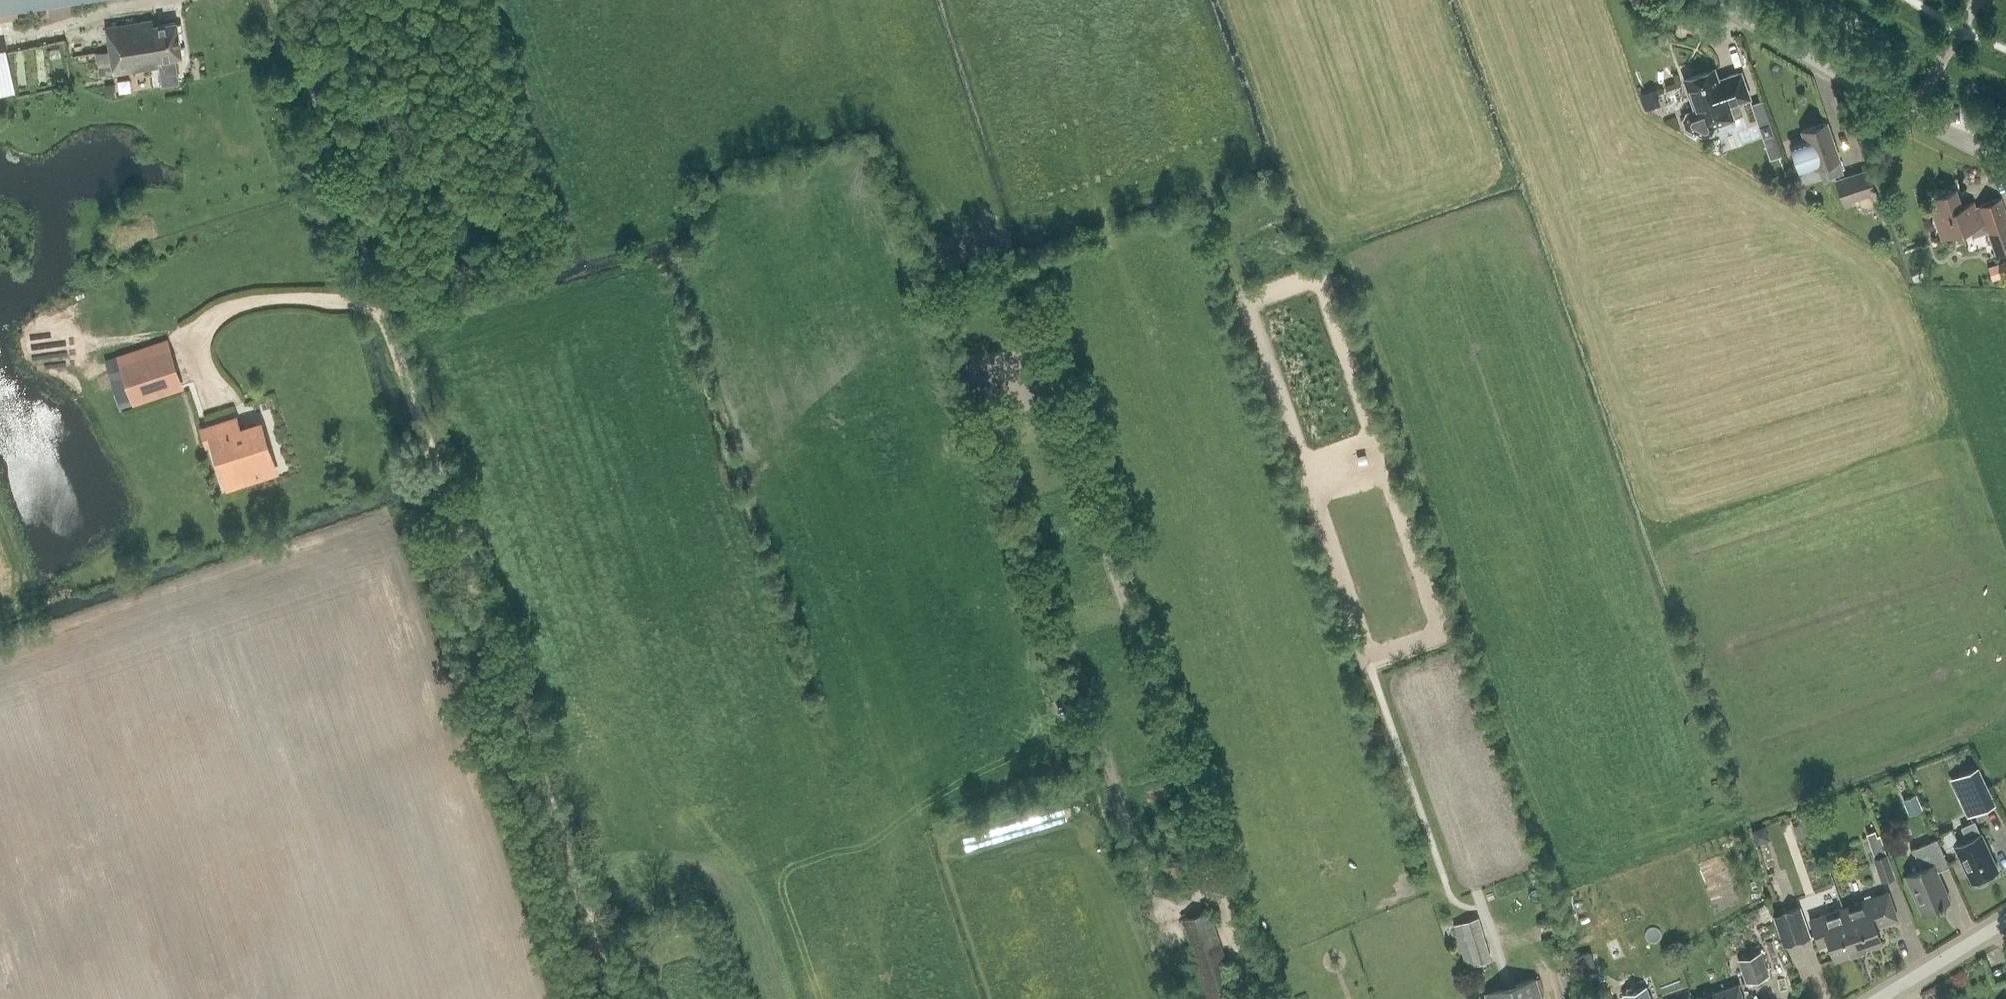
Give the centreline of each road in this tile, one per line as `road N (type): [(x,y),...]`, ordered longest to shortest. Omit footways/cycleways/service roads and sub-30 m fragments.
road 1 (track): [(617,998),(358,241),(285,0)]
road 2 (unclassified): [(2005,160),(1839,77),(1720,0)]
road 3 (tertiary): [(1882,998),(2005,924)]

